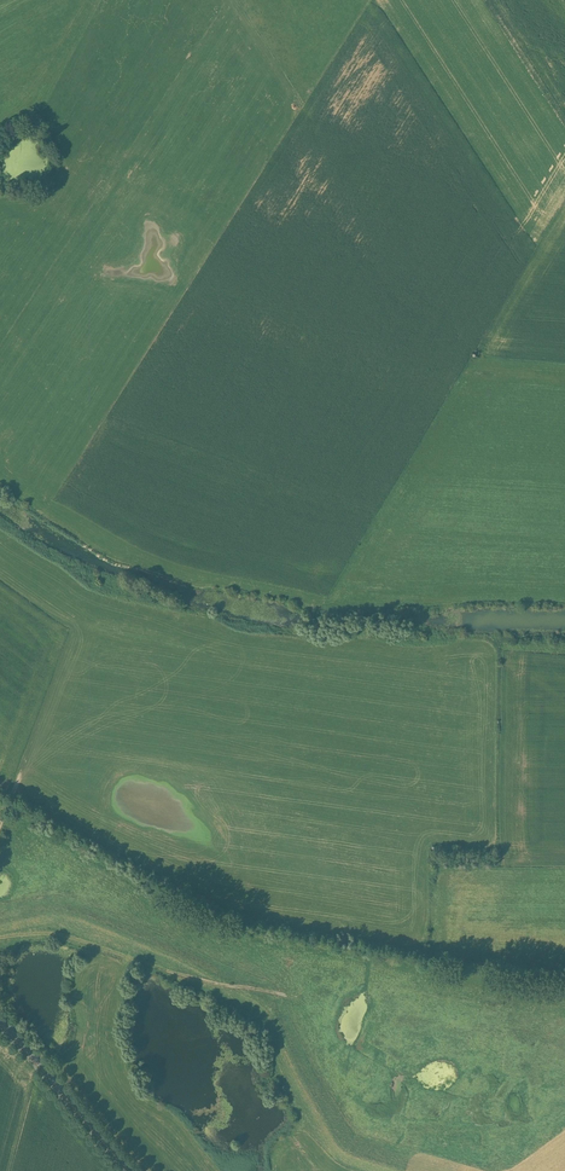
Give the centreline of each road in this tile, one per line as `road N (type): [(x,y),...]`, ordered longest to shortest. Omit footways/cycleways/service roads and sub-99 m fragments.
road 1 (tertiary): [(0,1020),(133,1170)]

